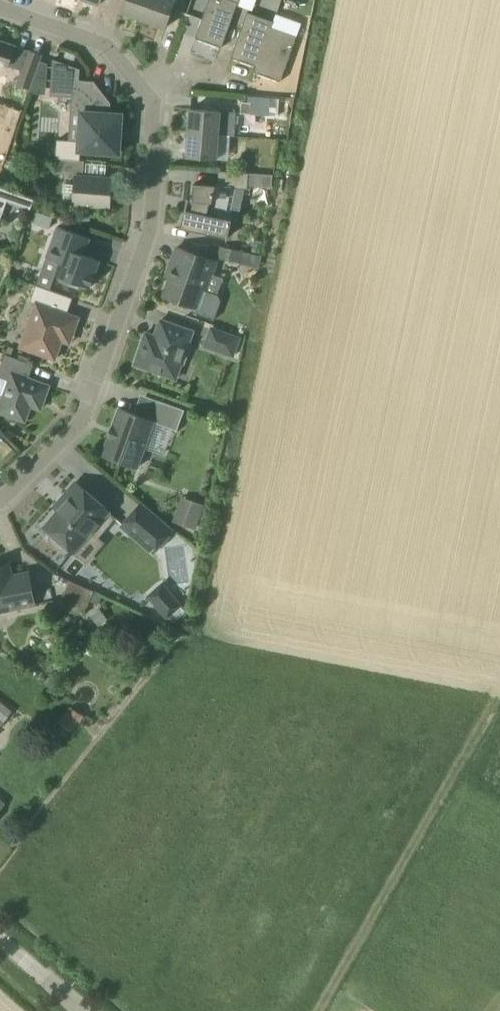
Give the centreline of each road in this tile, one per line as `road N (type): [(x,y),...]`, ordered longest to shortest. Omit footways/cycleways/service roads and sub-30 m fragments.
road 1 (residential): [(0,18),(100,55),(137,86),(157,139),(154,197),(58,464),(36,500),(0,525)]

